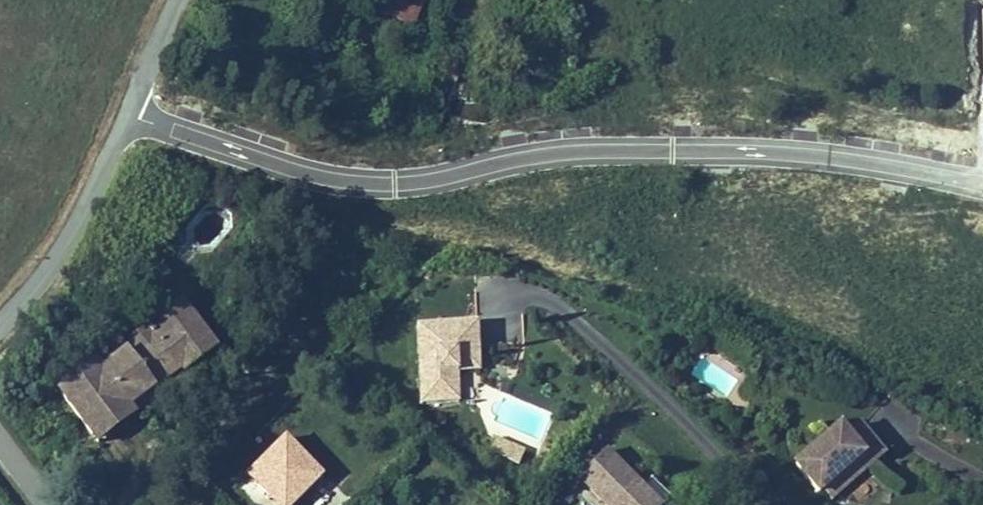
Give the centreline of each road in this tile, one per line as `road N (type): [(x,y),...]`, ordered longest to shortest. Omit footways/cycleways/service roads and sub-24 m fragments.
road 1 (residential): [(132,113),(241,155),(340,179),(396,181),(625,146),(782,151),(982,184)]
road 2 (unclassified): [(132,113),(70,242),(0,324)]
road 3 (unclassified): [(180,0),(132,113)]

